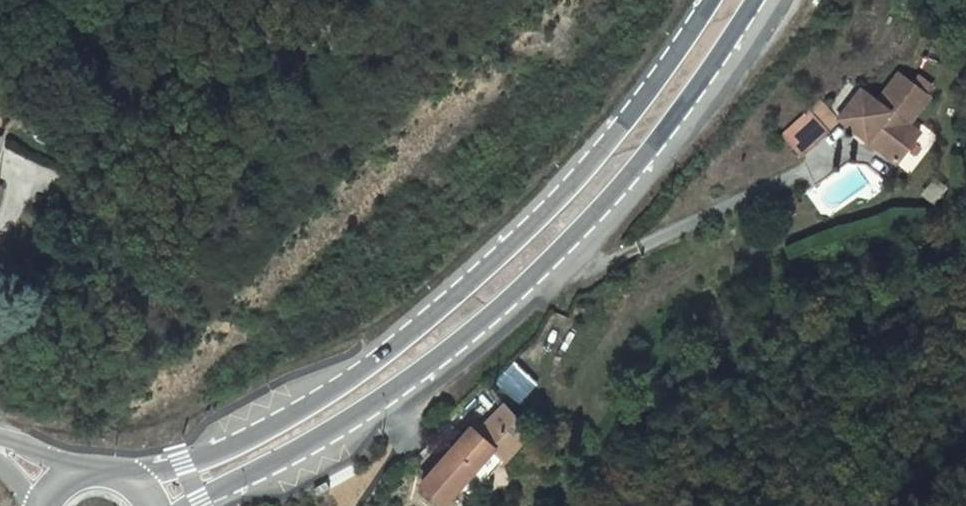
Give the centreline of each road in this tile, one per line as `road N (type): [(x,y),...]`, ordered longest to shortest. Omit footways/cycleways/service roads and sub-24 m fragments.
road 1 (secondary): [(720,0),(622,134),(452,306),(376,368),(246,442),(131,476)]
road 2 (secondary): [(197,505),(465,348),(562,259),(650,161),(763,0)]

